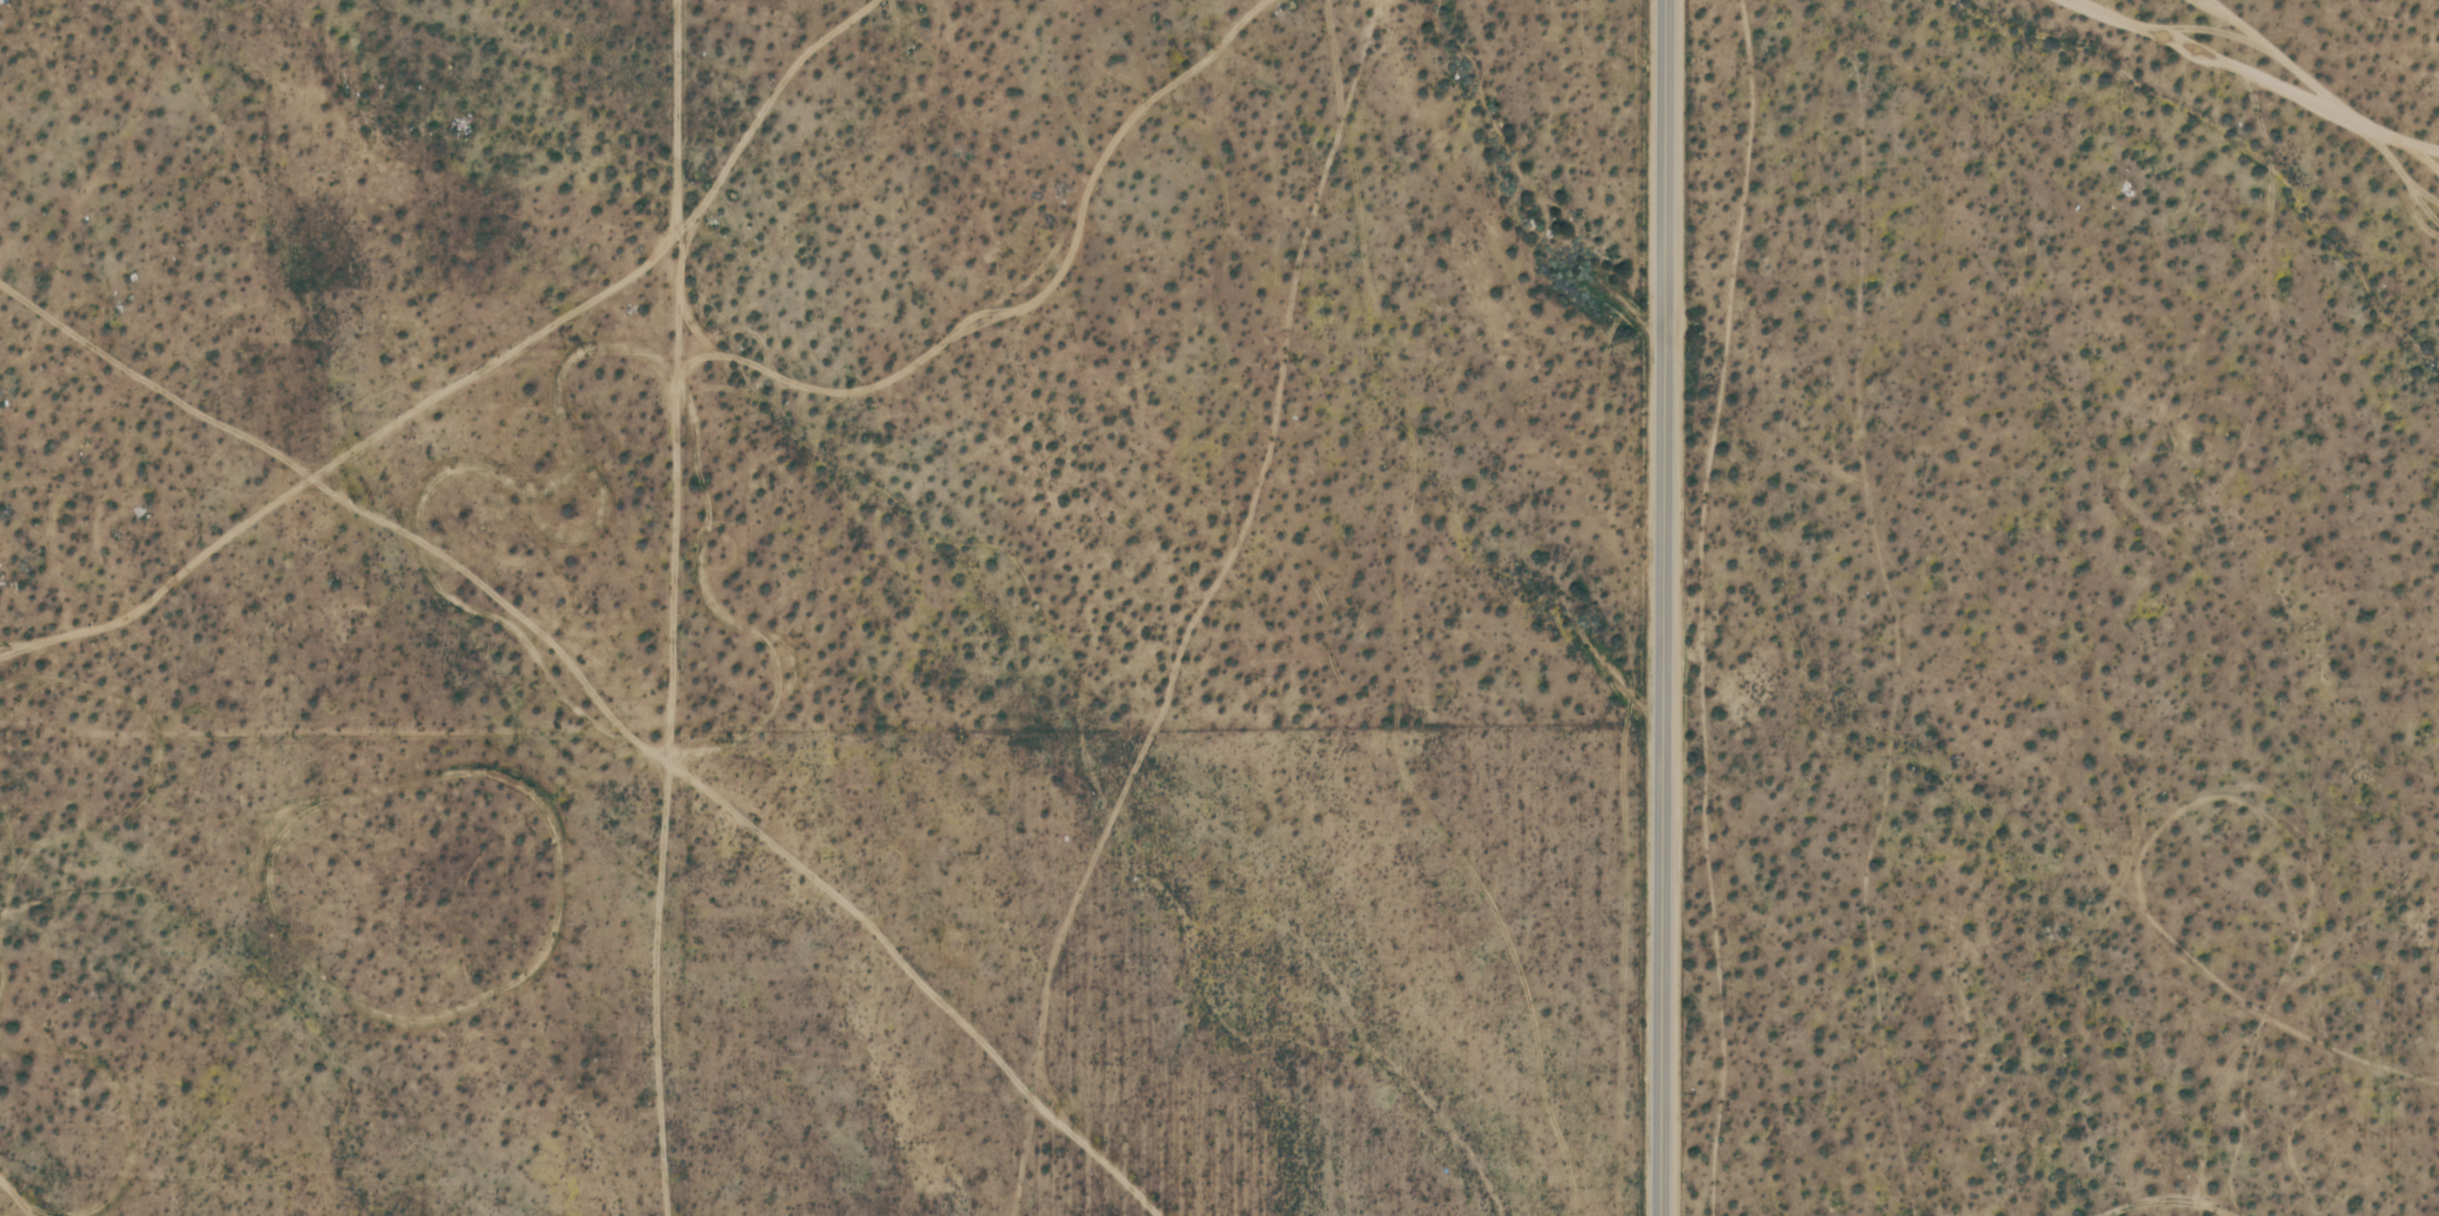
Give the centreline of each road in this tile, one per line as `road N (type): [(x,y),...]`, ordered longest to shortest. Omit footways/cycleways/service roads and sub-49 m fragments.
road 1 (track): [(666,1215),(654,977),(673,524),(677,0)]
road 2 (tertiary): [(1660,1215),(1663,0)]

